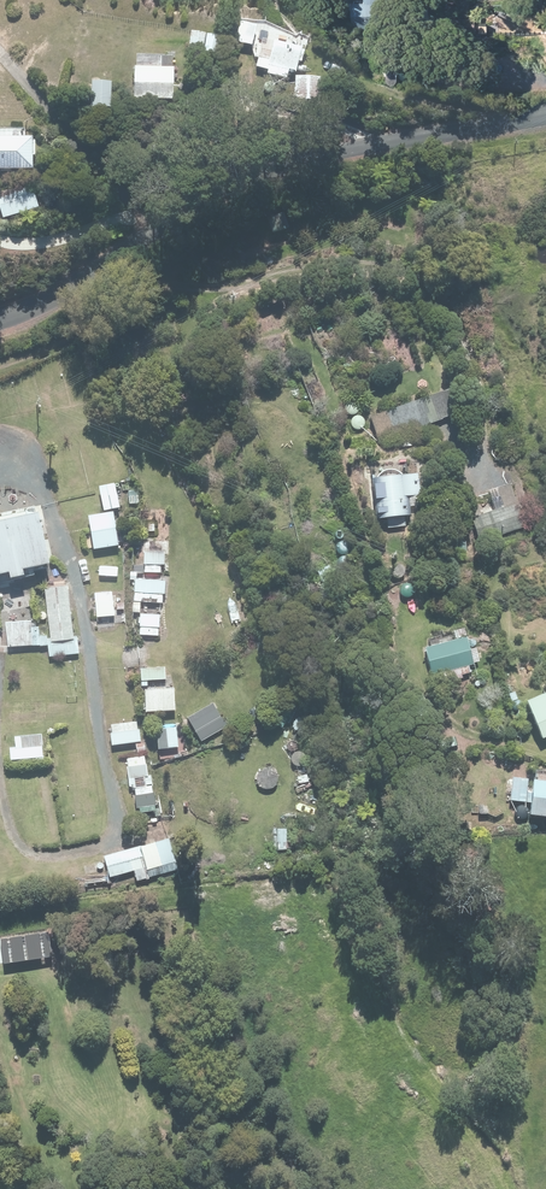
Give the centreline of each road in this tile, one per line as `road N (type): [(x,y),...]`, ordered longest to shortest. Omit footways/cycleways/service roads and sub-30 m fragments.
road 1 (unclassified): [(0,319),(80,282),(156,213),(239,173),(545,113)]

